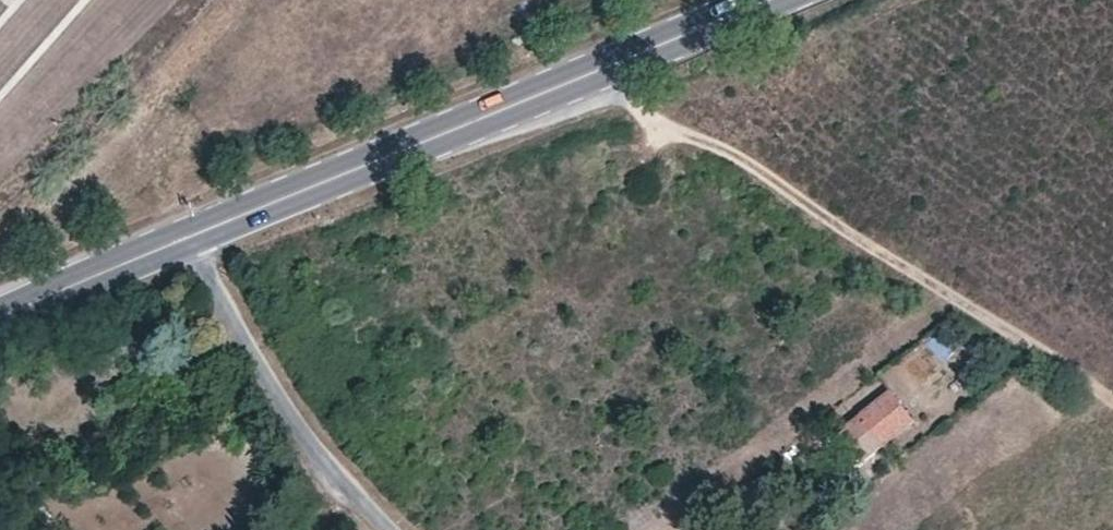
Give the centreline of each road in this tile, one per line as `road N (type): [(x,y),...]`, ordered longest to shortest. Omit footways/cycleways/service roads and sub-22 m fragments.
road 1 (primary): [(780,0),(186,237)]
road 2 (track): [(603,69),(1112,399)]
road 3 (residential): [(186,237),(314,463),(381,529)]
road 4 (primary): [(186,237),(0,319)]

